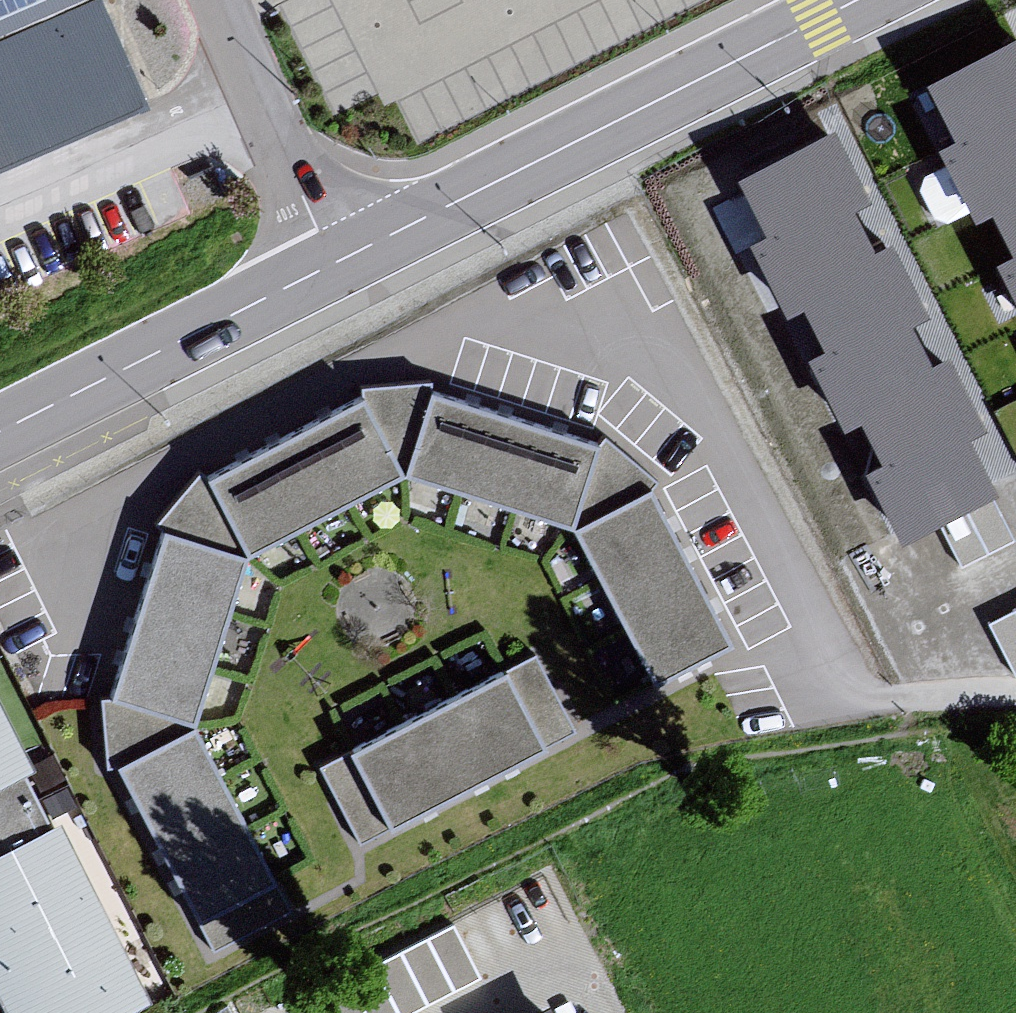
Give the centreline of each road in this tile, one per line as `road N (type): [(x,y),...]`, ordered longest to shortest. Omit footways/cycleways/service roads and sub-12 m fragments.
road 1 (tertiary): [(859,0),(0,432)]

